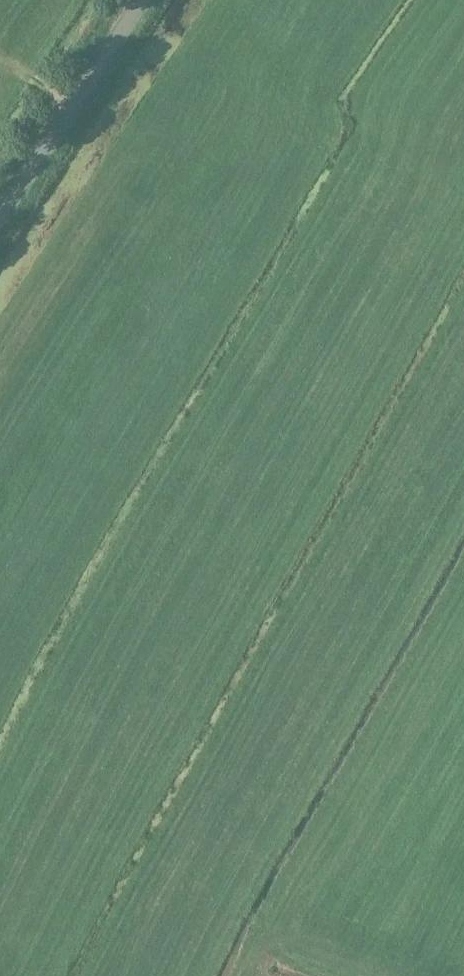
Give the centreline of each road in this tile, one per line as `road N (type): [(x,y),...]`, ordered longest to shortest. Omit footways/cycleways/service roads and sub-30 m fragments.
road 1 (unclassified): [(142,0),(0,215)]

